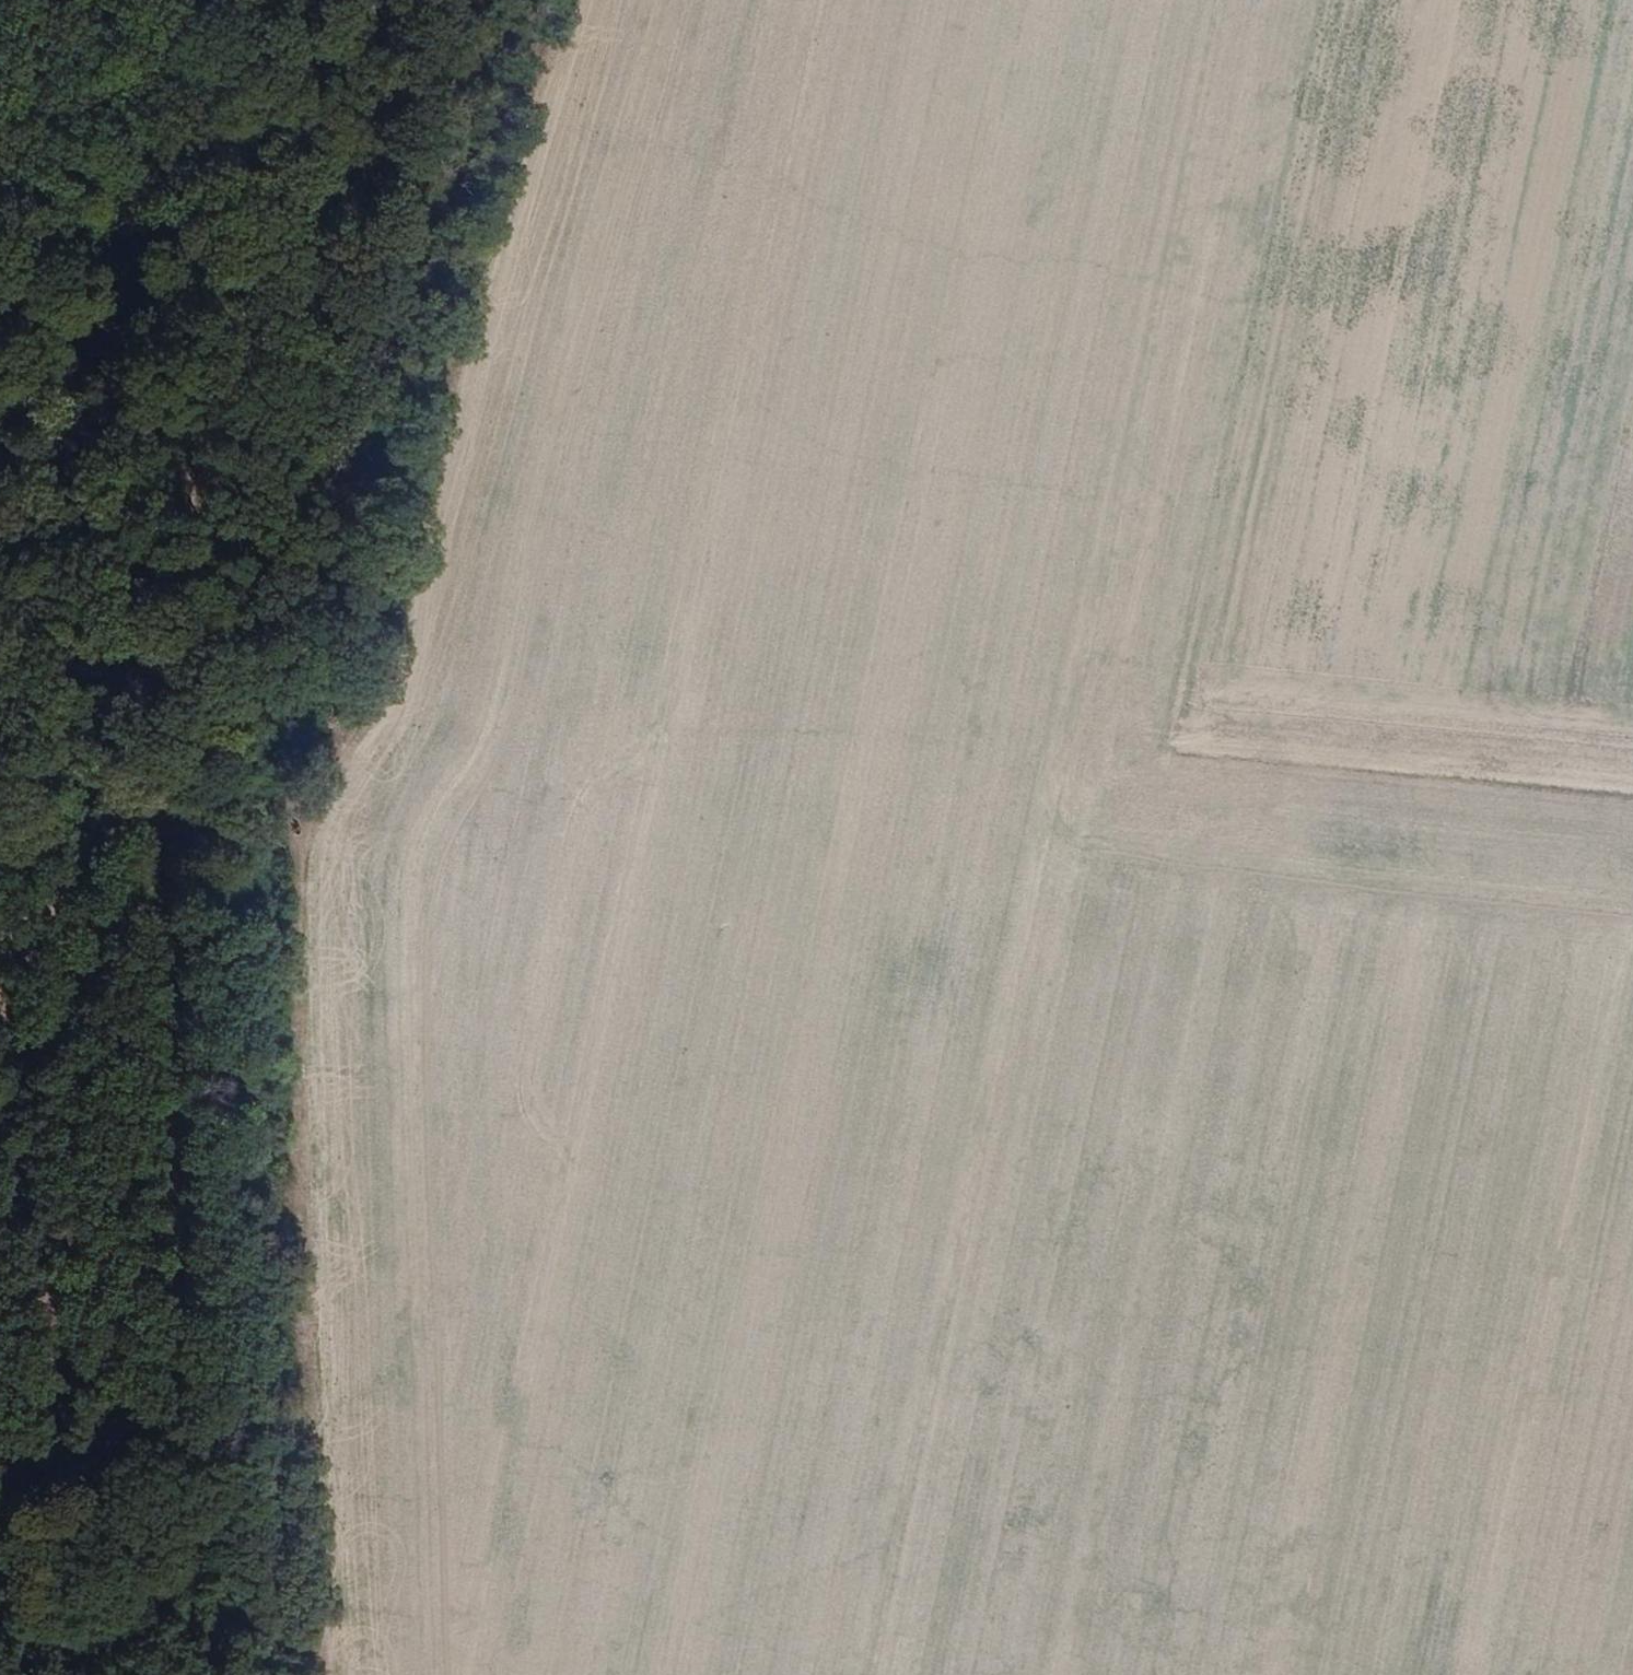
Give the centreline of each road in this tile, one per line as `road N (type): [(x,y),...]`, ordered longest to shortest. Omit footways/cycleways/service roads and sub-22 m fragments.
road 1 (track): [(188,0),(177,793),(0,1061)]

